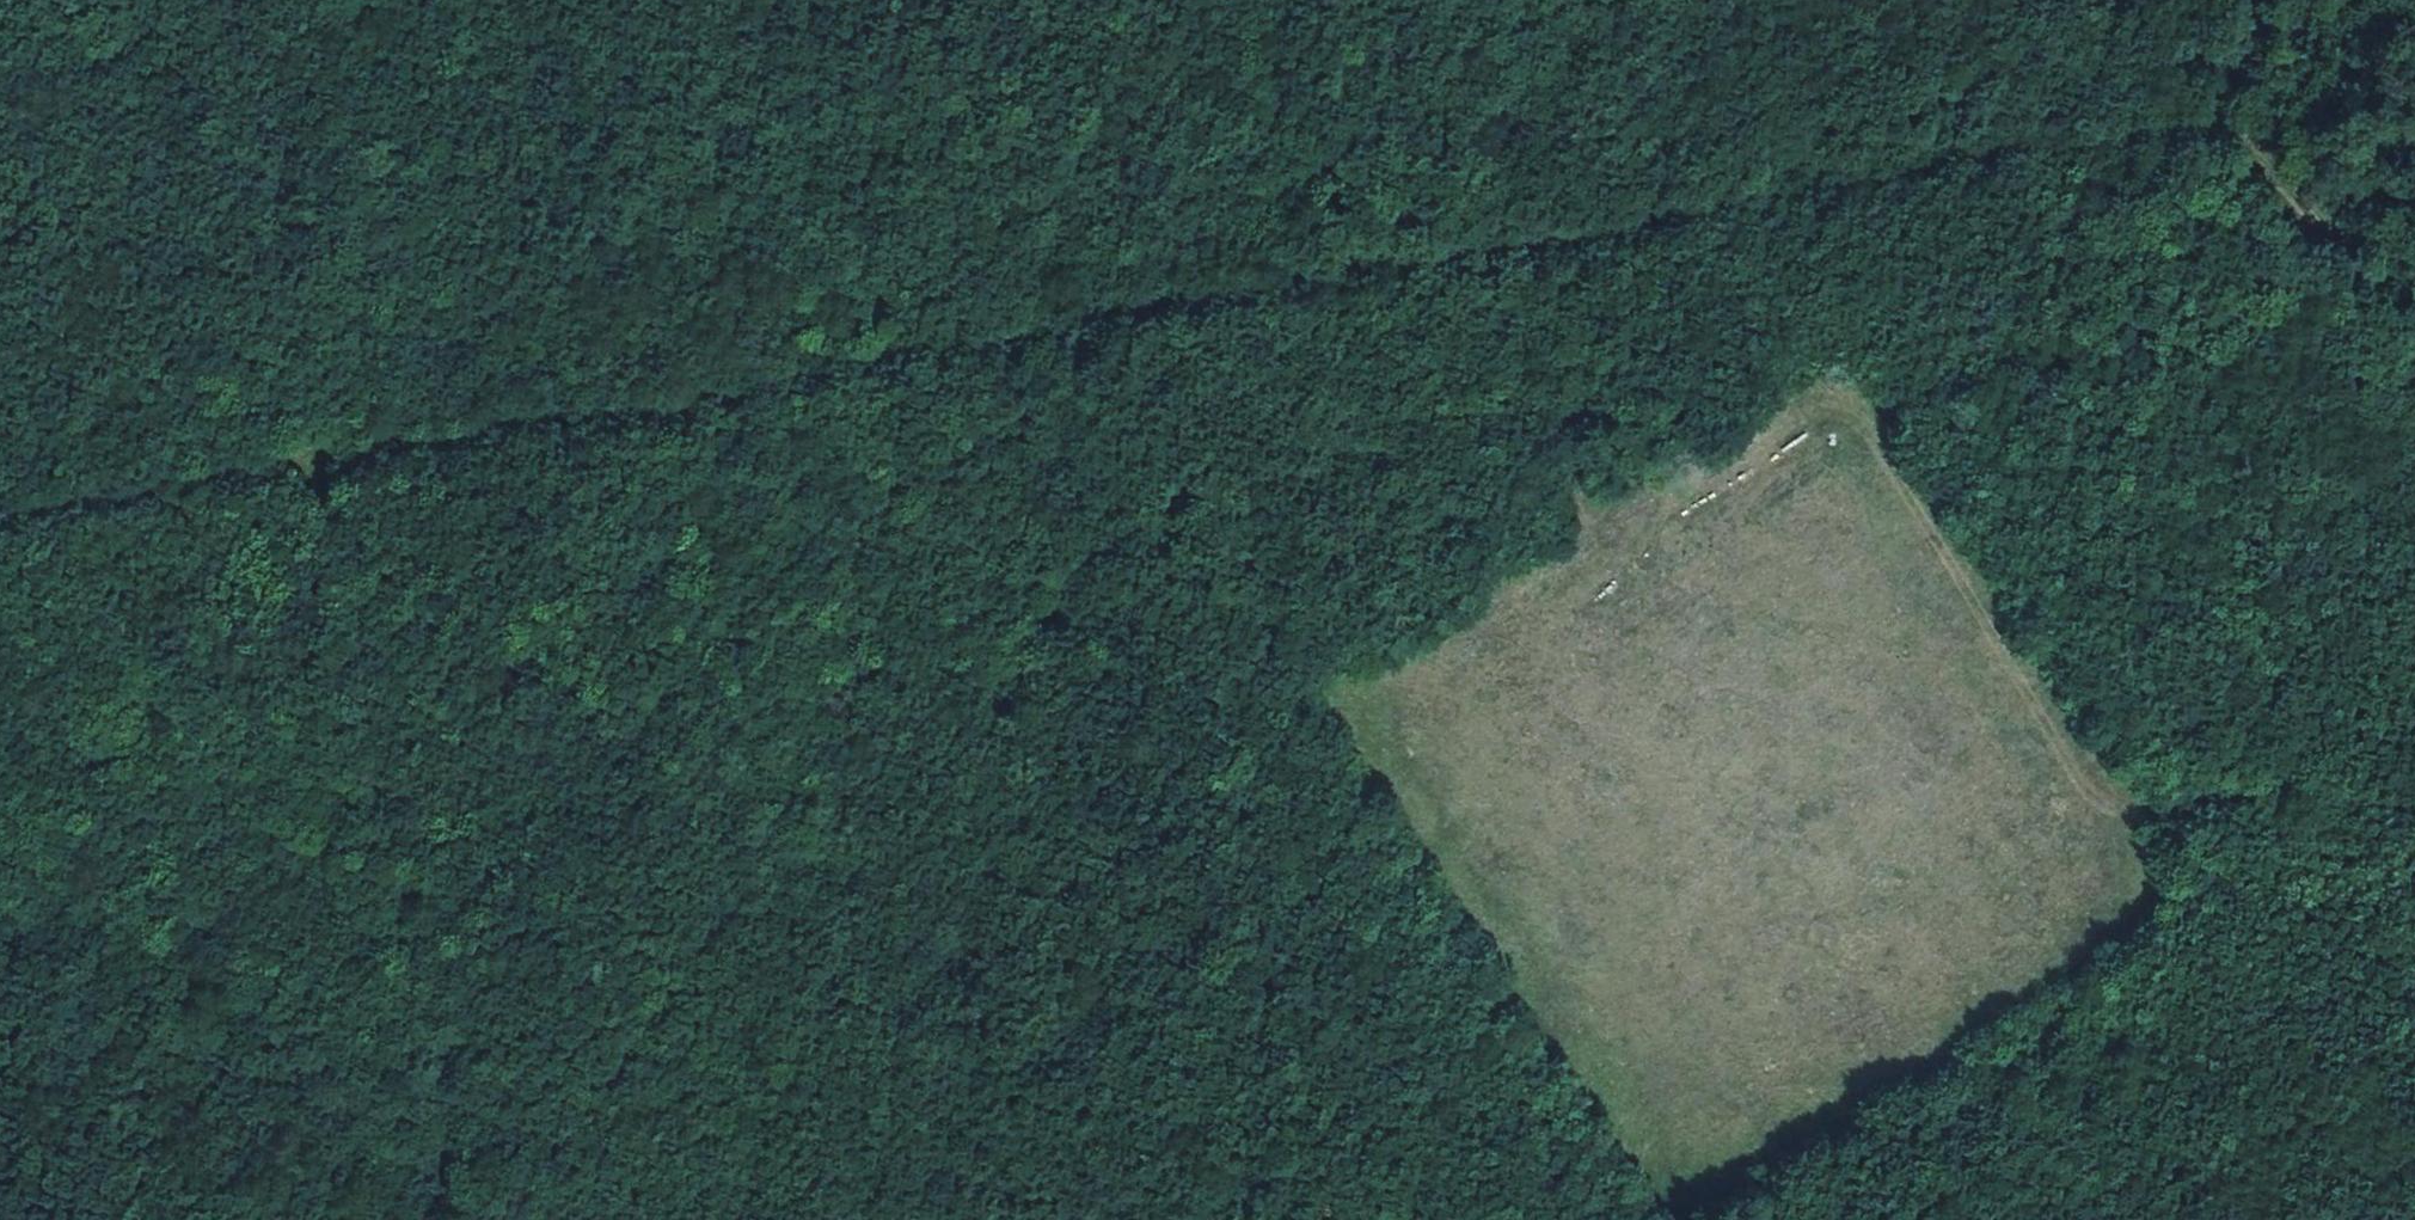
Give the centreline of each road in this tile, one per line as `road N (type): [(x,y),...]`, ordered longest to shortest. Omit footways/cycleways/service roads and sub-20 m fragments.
road 1 (track): [(2414,342),(2218,110)]
road 2 (track): [(2218,110),(2124,0)]

